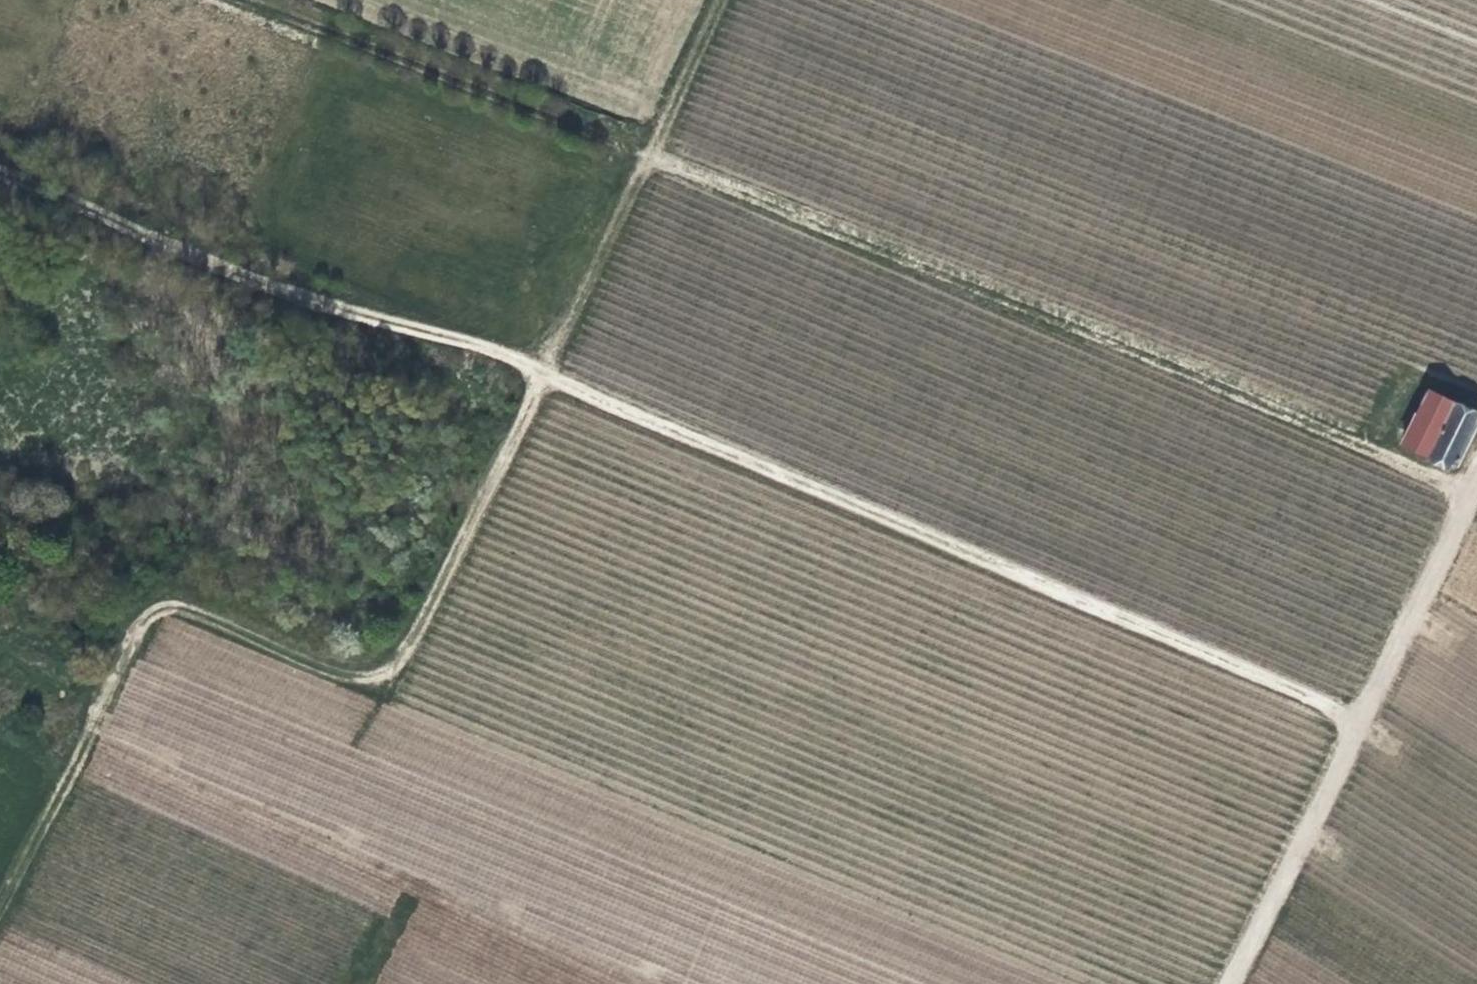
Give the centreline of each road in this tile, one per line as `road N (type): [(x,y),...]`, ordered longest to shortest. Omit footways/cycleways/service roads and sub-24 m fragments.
road 1 (track): [(0,906),(150,618),(182,608),(356,681),(376,679),(406,656),(546,377),(1360,723),(1227,983)]
road 2 (track): [(0,165),(301,295),(479,344),(546,377),(721,0)]
road 3 (track): [(1476,468),(1360,723)]

